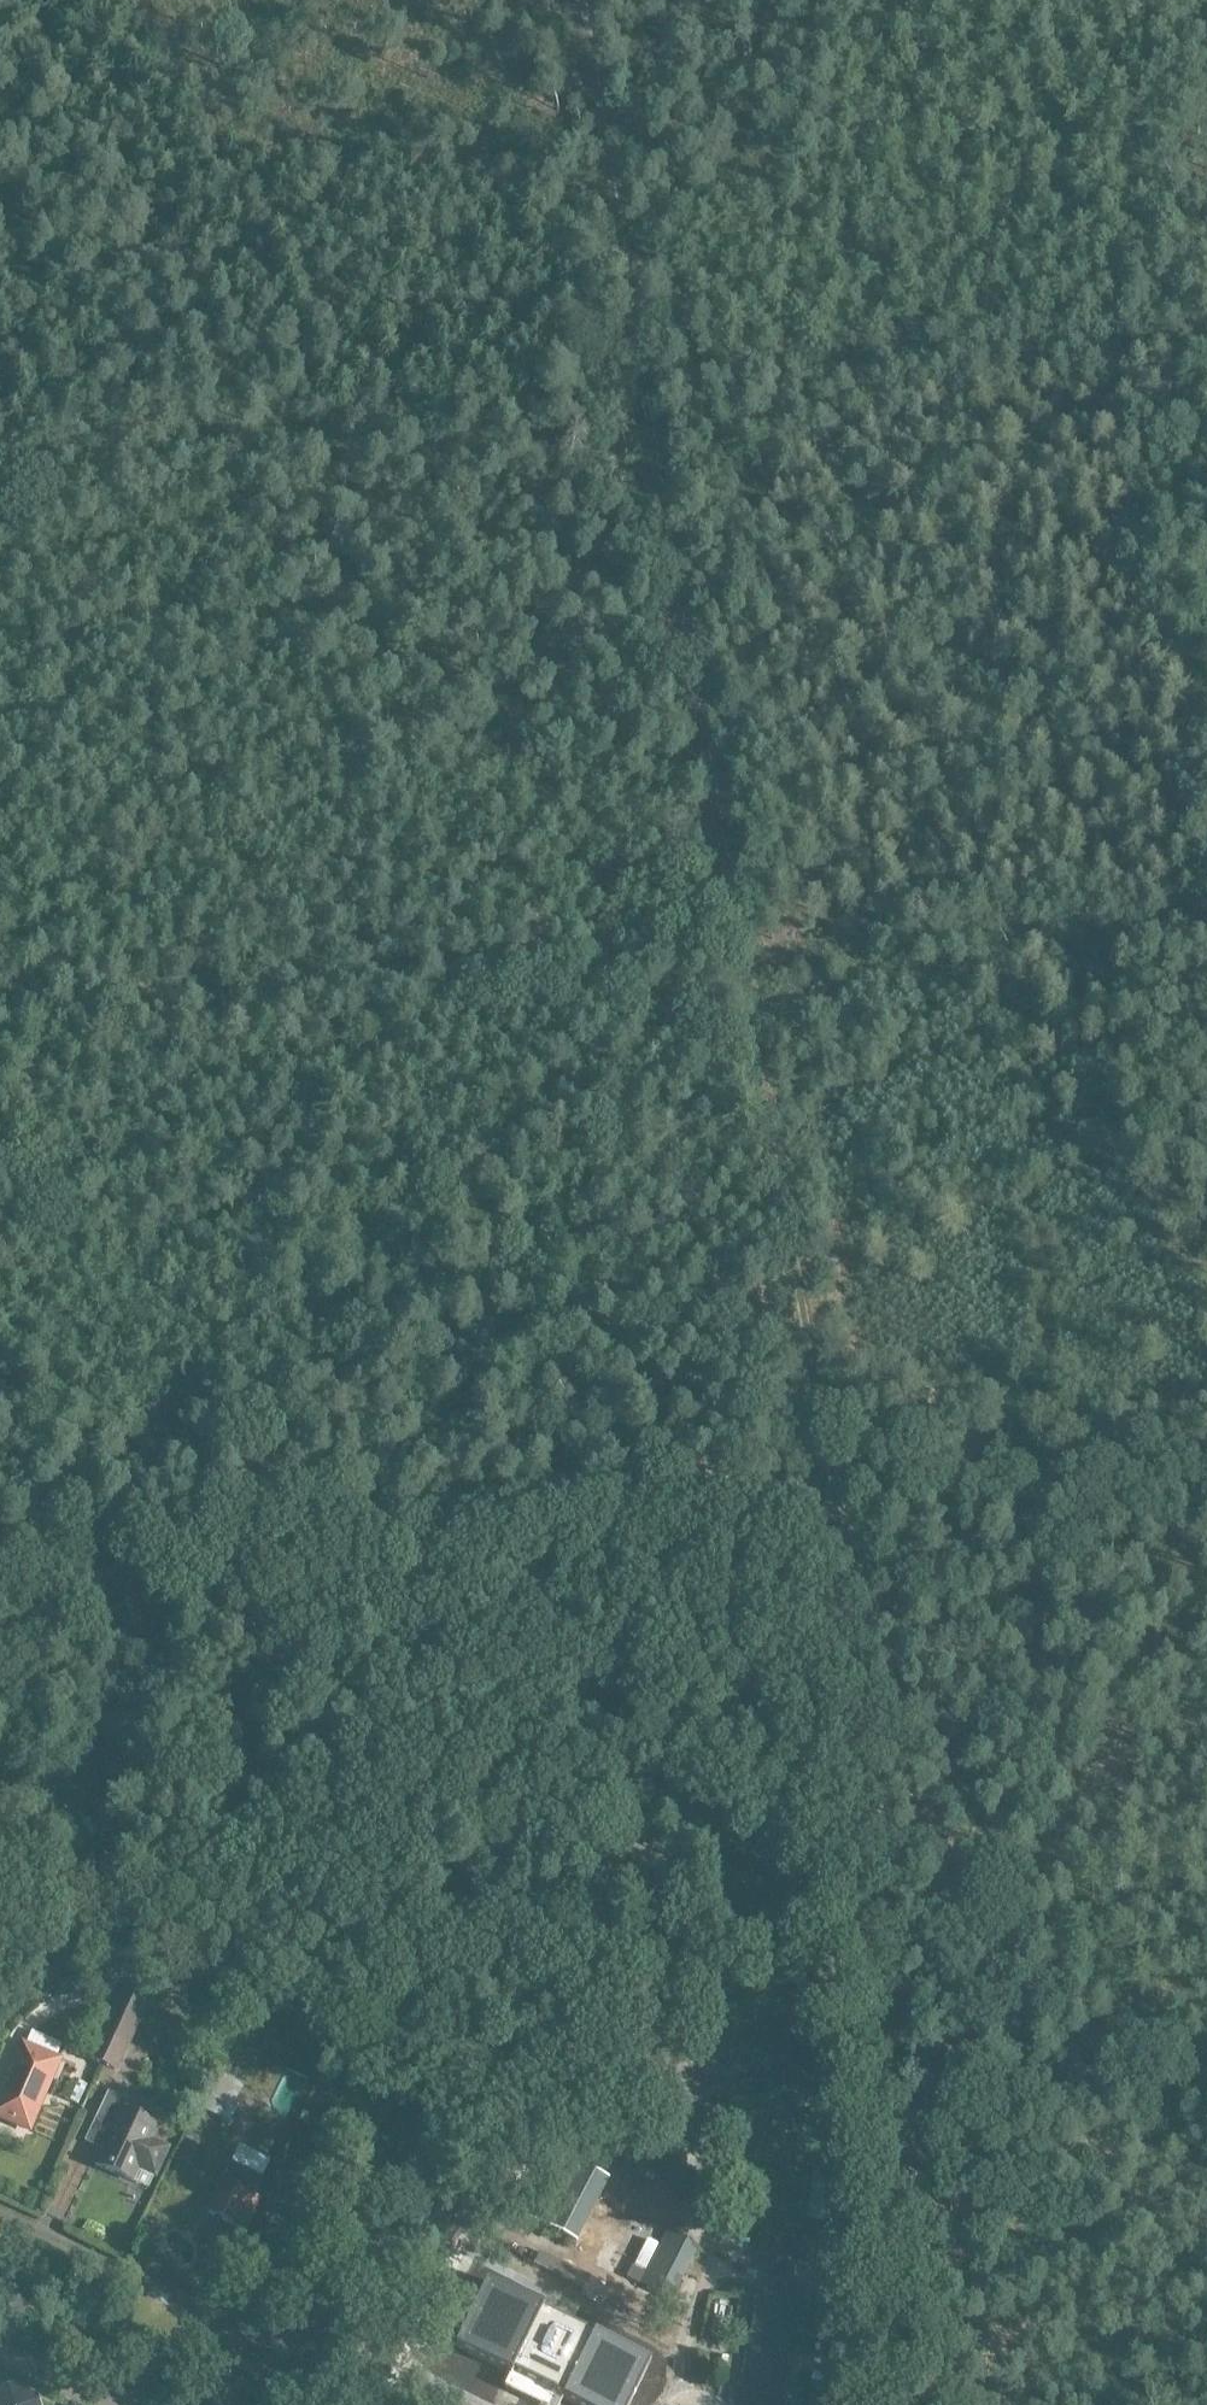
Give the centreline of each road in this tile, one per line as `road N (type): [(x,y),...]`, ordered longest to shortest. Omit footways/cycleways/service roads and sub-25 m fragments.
road 1 (track): [(875,2404),(888,2326),(887,2112),(828,1489),(579,0)]
road 2 (track): [(828,1489),(0,1558)]
road 3 (track): [(828,1489),(1206,1461)]

